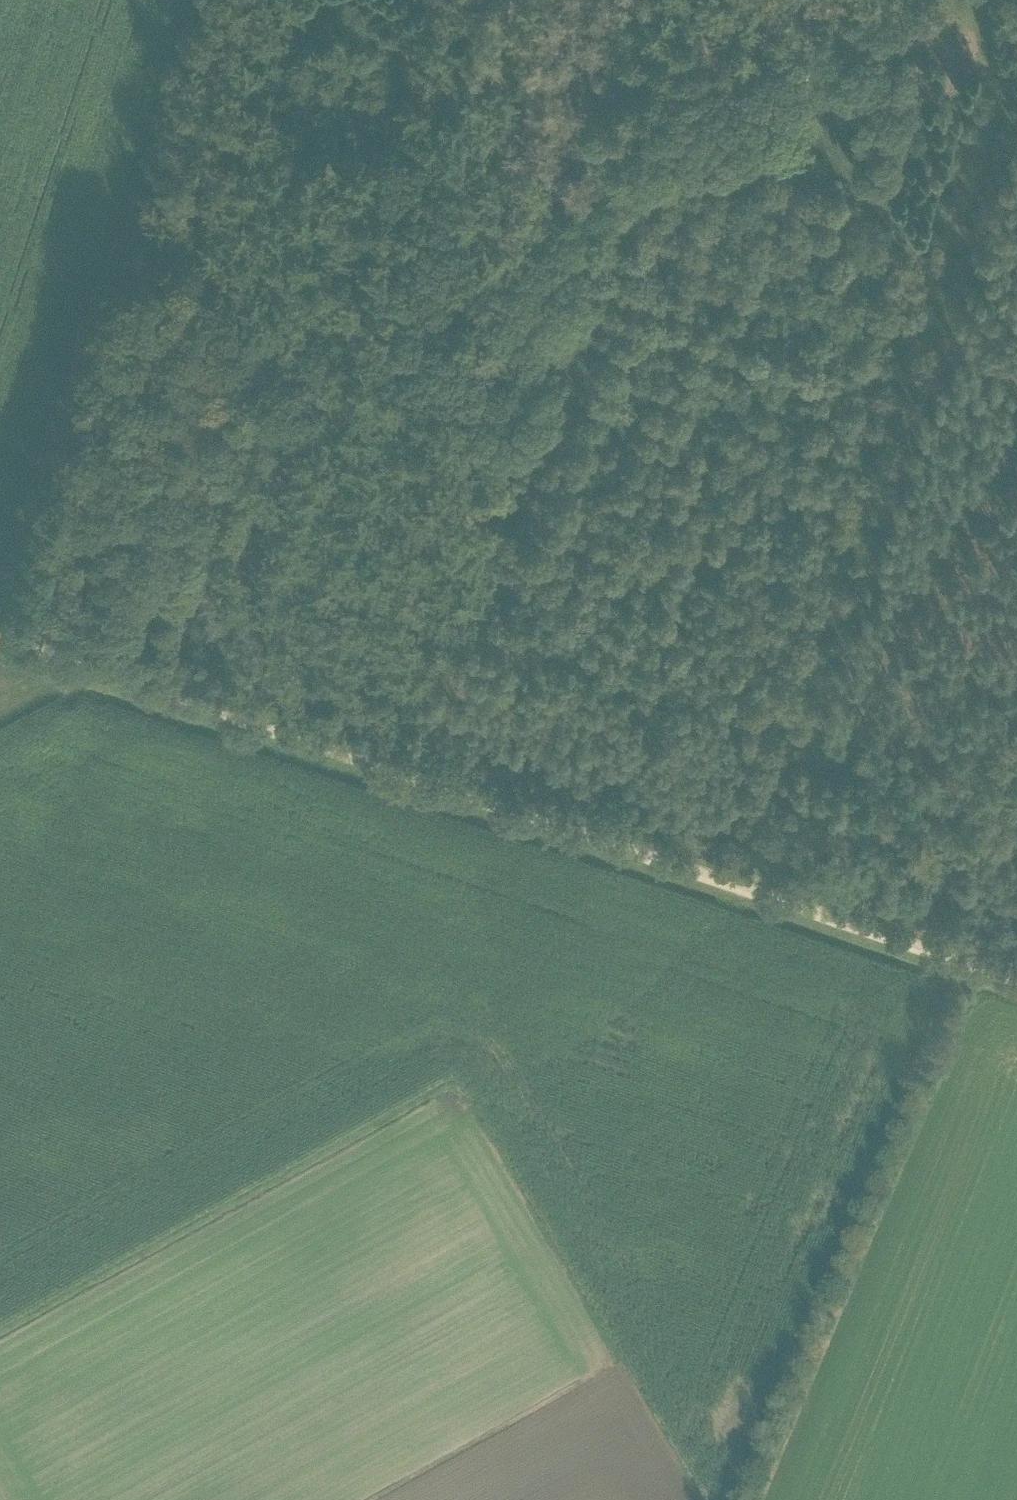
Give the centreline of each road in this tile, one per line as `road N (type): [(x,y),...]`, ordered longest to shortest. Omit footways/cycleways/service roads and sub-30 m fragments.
road 1 (track): [(0,640),(1016,979)]

